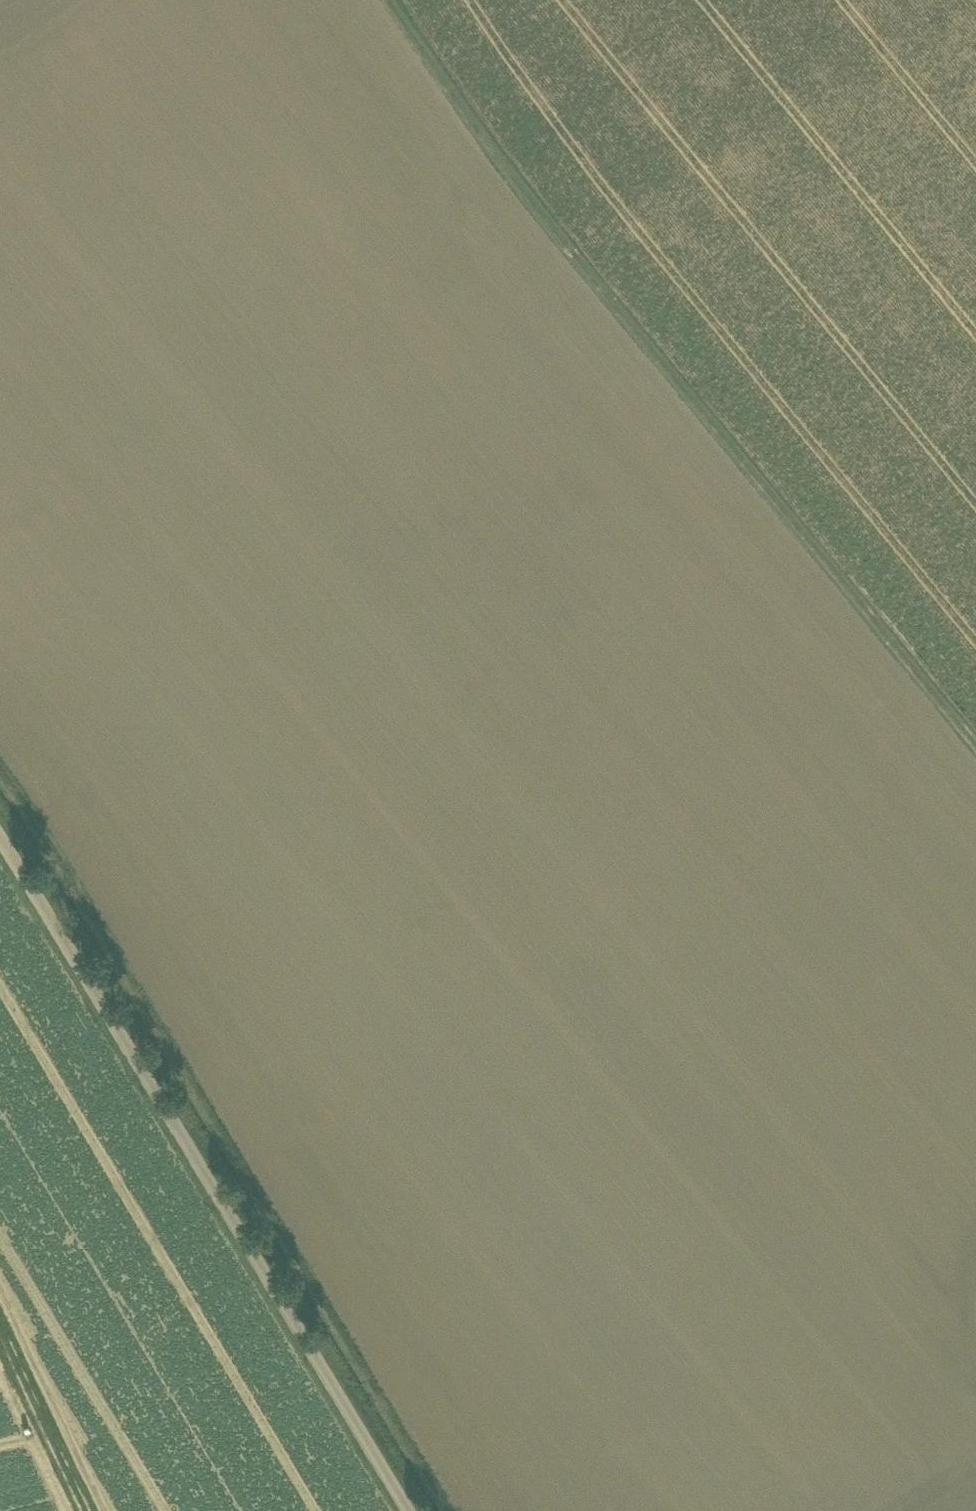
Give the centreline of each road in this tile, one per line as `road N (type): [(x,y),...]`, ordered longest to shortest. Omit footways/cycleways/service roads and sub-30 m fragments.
road 1 (track): [(383,0),(673,381),(975,747)]
road 2 (unclassified): [(414,1510),(0,821)]
road 3 (track): [(0,1312),(89,1510)]

